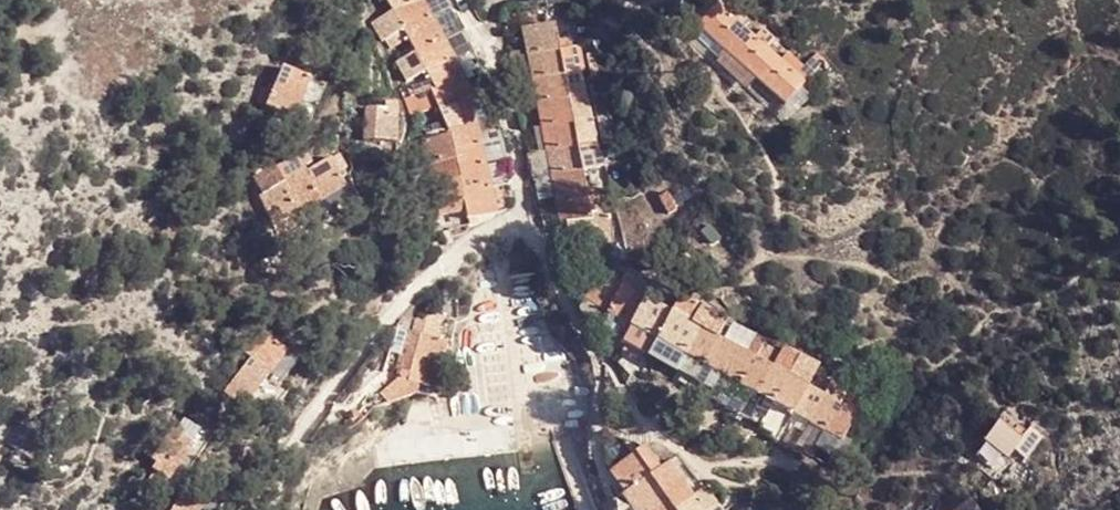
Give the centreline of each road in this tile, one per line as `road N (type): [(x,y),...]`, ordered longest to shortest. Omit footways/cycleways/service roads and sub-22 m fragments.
road 1 (track): [(523,216),(455,254),(354,356),(292,448),(270,509)]
road 2 (track): [(456,0),(507,100),(523,216)]
road 3 (track): [(580,330),(523,216)]

